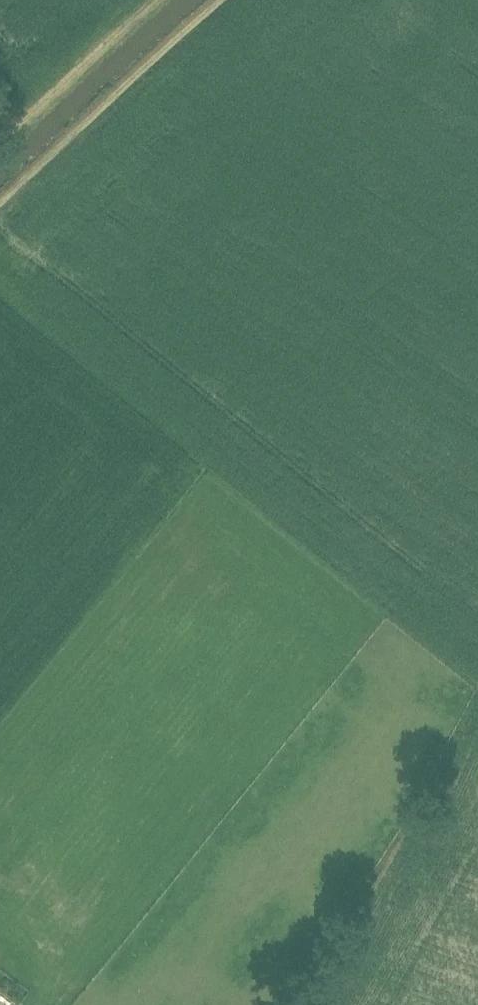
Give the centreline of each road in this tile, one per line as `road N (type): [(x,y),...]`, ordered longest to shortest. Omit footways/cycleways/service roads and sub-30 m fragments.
road 1 (track): [(0,141),(158,0)]

